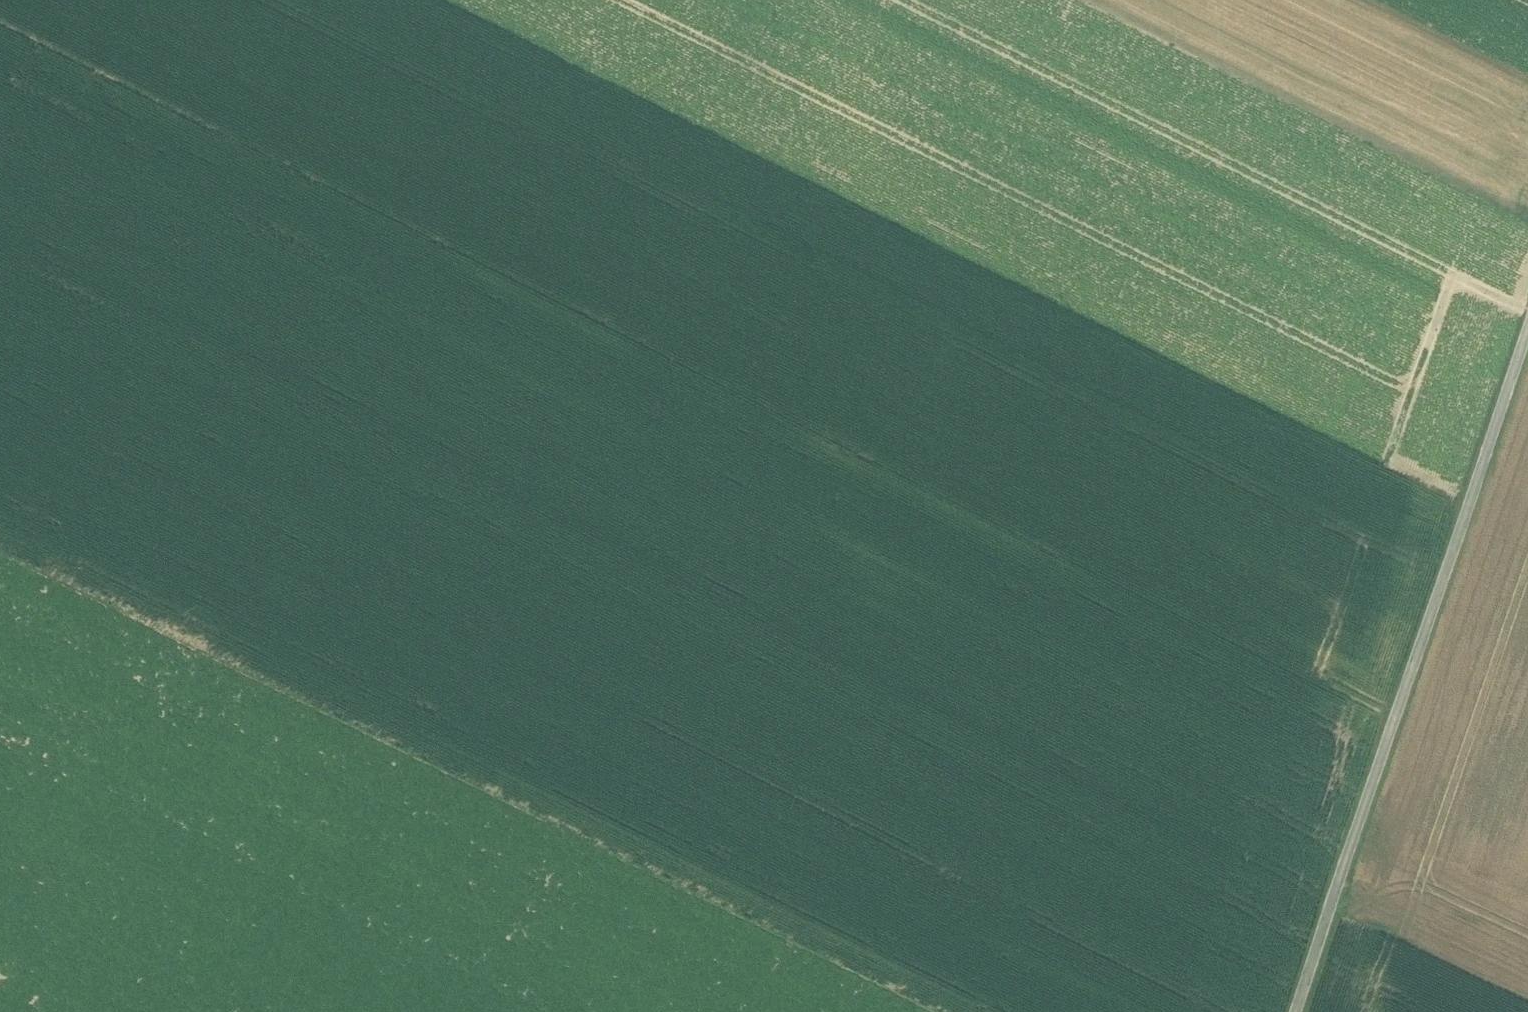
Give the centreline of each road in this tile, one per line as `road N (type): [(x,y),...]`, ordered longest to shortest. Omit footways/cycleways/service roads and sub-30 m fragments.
road 1 (unclassified): [(1301,1011),(1527,342)]

